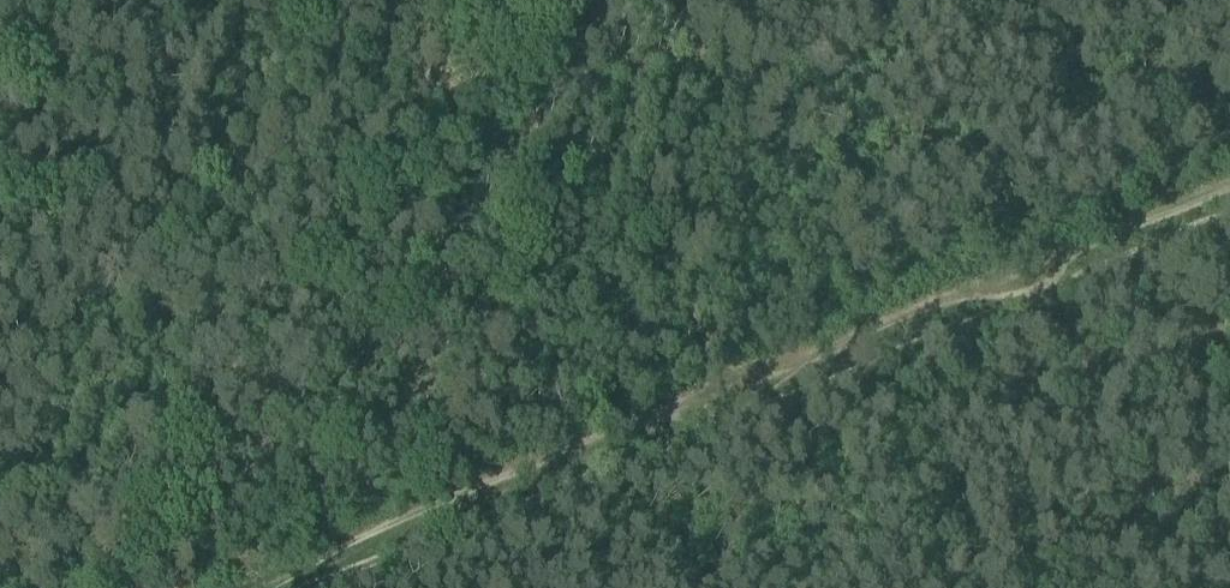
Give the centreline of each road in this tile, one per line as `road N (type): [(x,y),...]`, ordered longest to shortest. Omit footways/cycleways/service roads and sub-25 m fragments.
road 1 (track): [(1229,230),(356,587)]
road 2 (track): [(140,587),(167,527),(245,456),(354,293),(408,275),(423,257),(498,218),(533,144),(544,34),(564,0)]
road 3 (track): [(167,527),(190,453),(361,201),(431,111),(544,34)]
road 4 (track): [(734,432),(644,246),(626,149),(631,102),(683,29),(694,0)]

